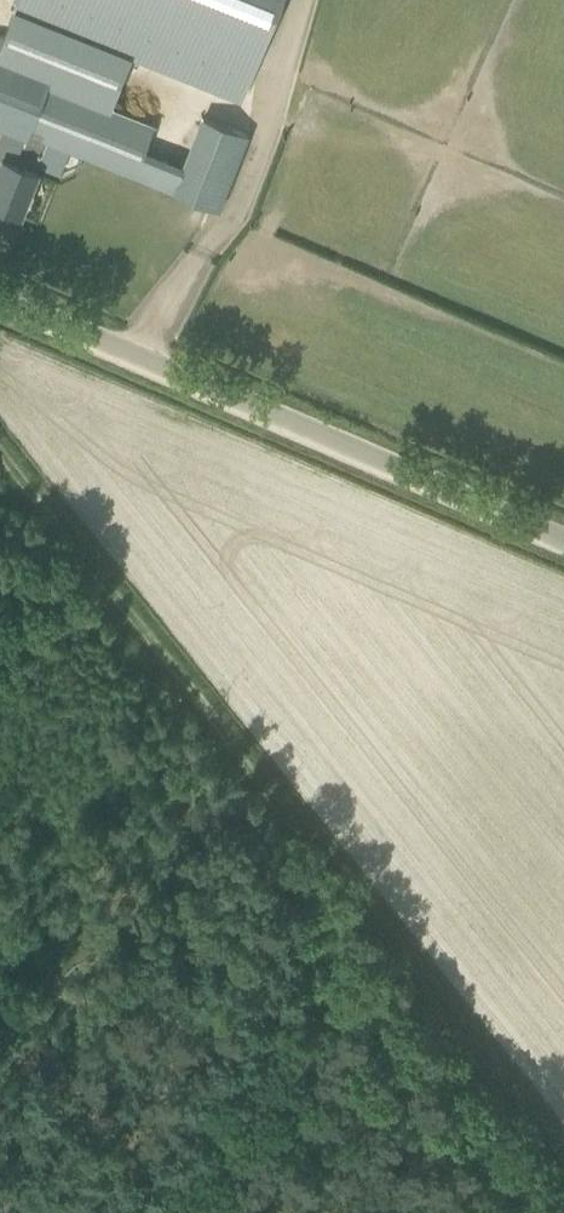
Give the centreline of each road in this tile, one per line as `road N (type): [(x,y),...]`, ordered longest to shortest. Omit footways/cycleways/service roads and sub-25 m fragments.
road 1 (track): [(563,1156),(0,439)]
road 2 (tertiary): [(563,537),(0,294)]
road 3 (track): [(374,919),(317,982),(148,1212)]

